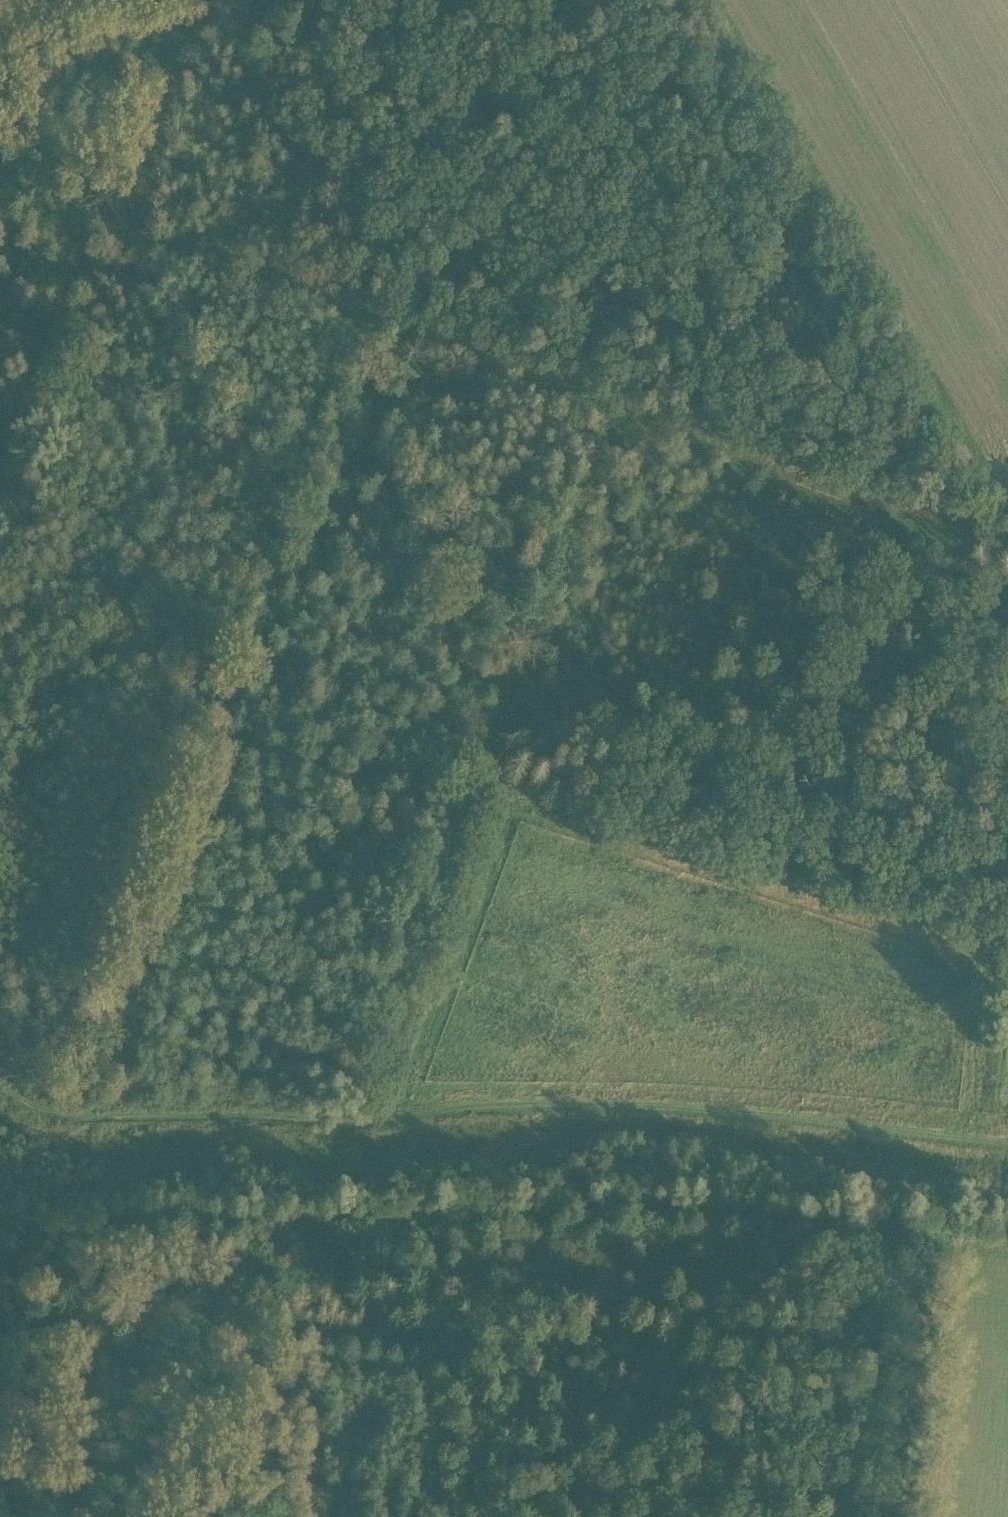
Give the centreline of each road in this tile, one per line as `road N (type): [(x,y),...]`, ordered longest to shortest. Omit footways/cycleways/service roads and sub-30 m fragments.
road 1 (track): [(0,180),(1007,548)]
road 2 (track): [(1,1113),(309,1117),(456,1106),(840,1114),(1007,1139)]

